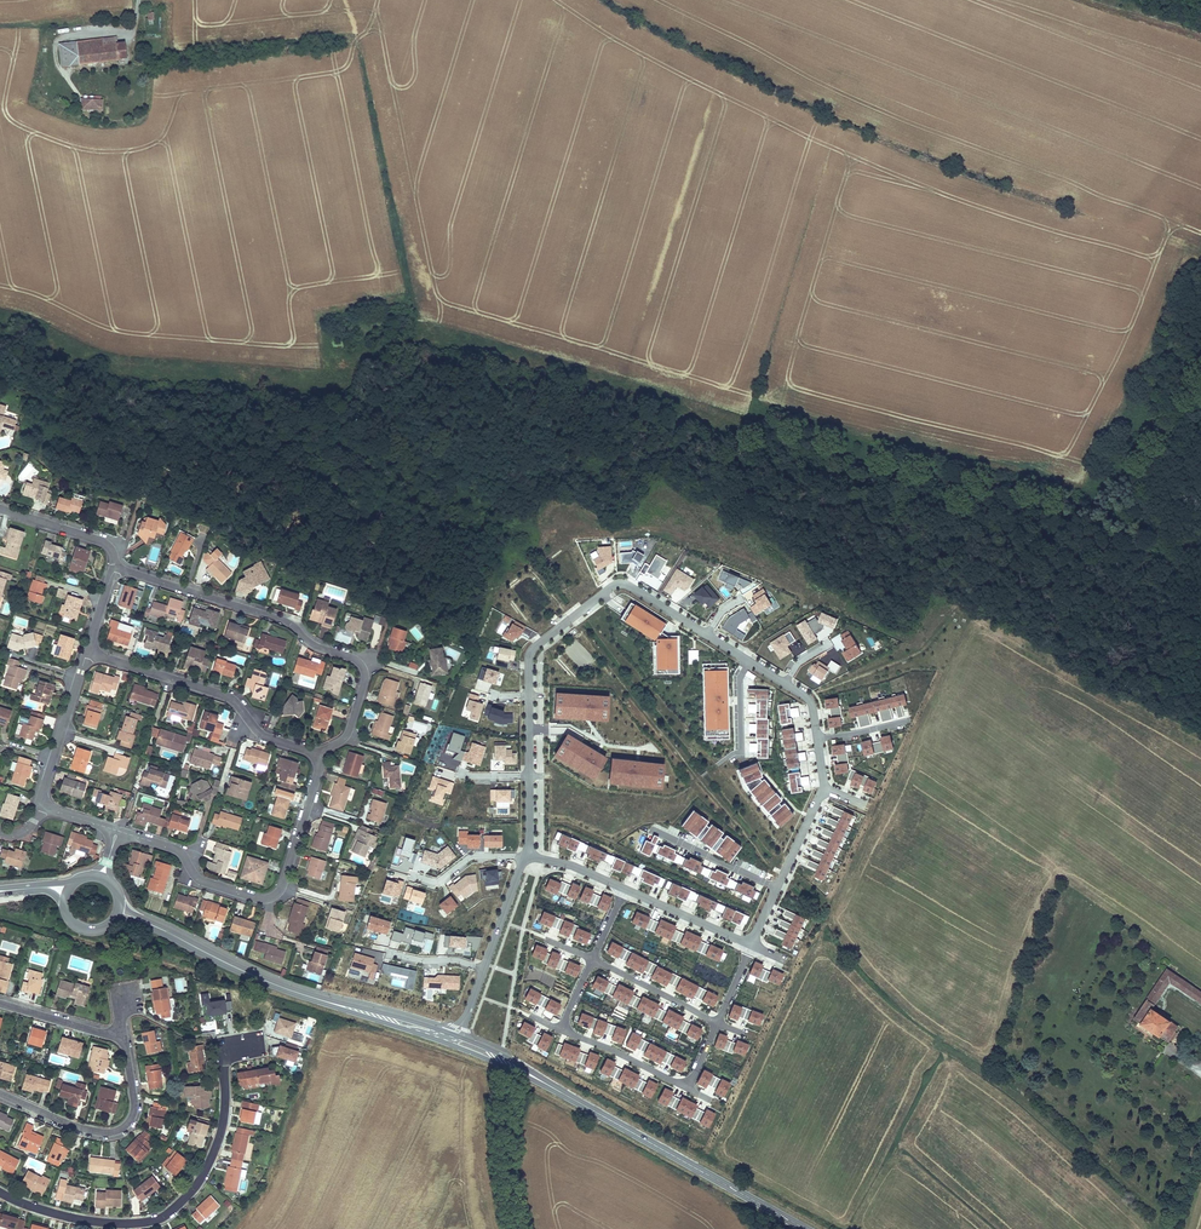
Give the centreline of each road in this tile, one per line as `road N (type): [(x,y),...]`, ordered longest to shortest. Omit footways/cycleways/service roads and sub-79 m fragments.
road 1 (primary): [(451,1042),(575,1100),(807,1228)]
road 2 (residential): [(255,1044),(225,1052),(224,1113),(213,1154),(184,1199),(159,1220),(75,1219),(0,1192)]
road 3 (residential): [(116,569),(280,619),(310,643),(360,663),(364,682),(350,729),(322,756)]
road 4 (residential): [(322,756),(283,883),(271,898),(204,882),(177,850),(117,831)]
road 5 (primary): [(157,927),(274,984),(451,1042)]
road 6 (residential): [(87,652),(225,696),(266,738),(322,756)]
road 7 (residential): [(529,697),(535,646),(614,584),(705,635)]
road 8 (residential): [(118,1036),(134,1103),(121,1129),(84,1130),(0,1094)]
road 9 (track): [(511,1066),(510,1168),(524,1228)]
road 10 (residential): [(87,652),(39,807)]
road 11 (residential): [(560,1030),(687,1089)]
road 12 (residential): [(593,959),(717,1024)]
road 13 (residential): [(752,946),(625,889)]
road 14 (residential): [(0,509),(106,544),(116,569)]
road 15 (residential): [(412,876),(435,883),(469,857),(526,855)]
road 16 (residential): [(783,683),(812,701),(823,789)]
road 17 (residential): [(666,839),(778,889)]
road 18 (residential): [(481,969),(526,855)]
road 19 (residential): [(0,1003),(118,1036)]

